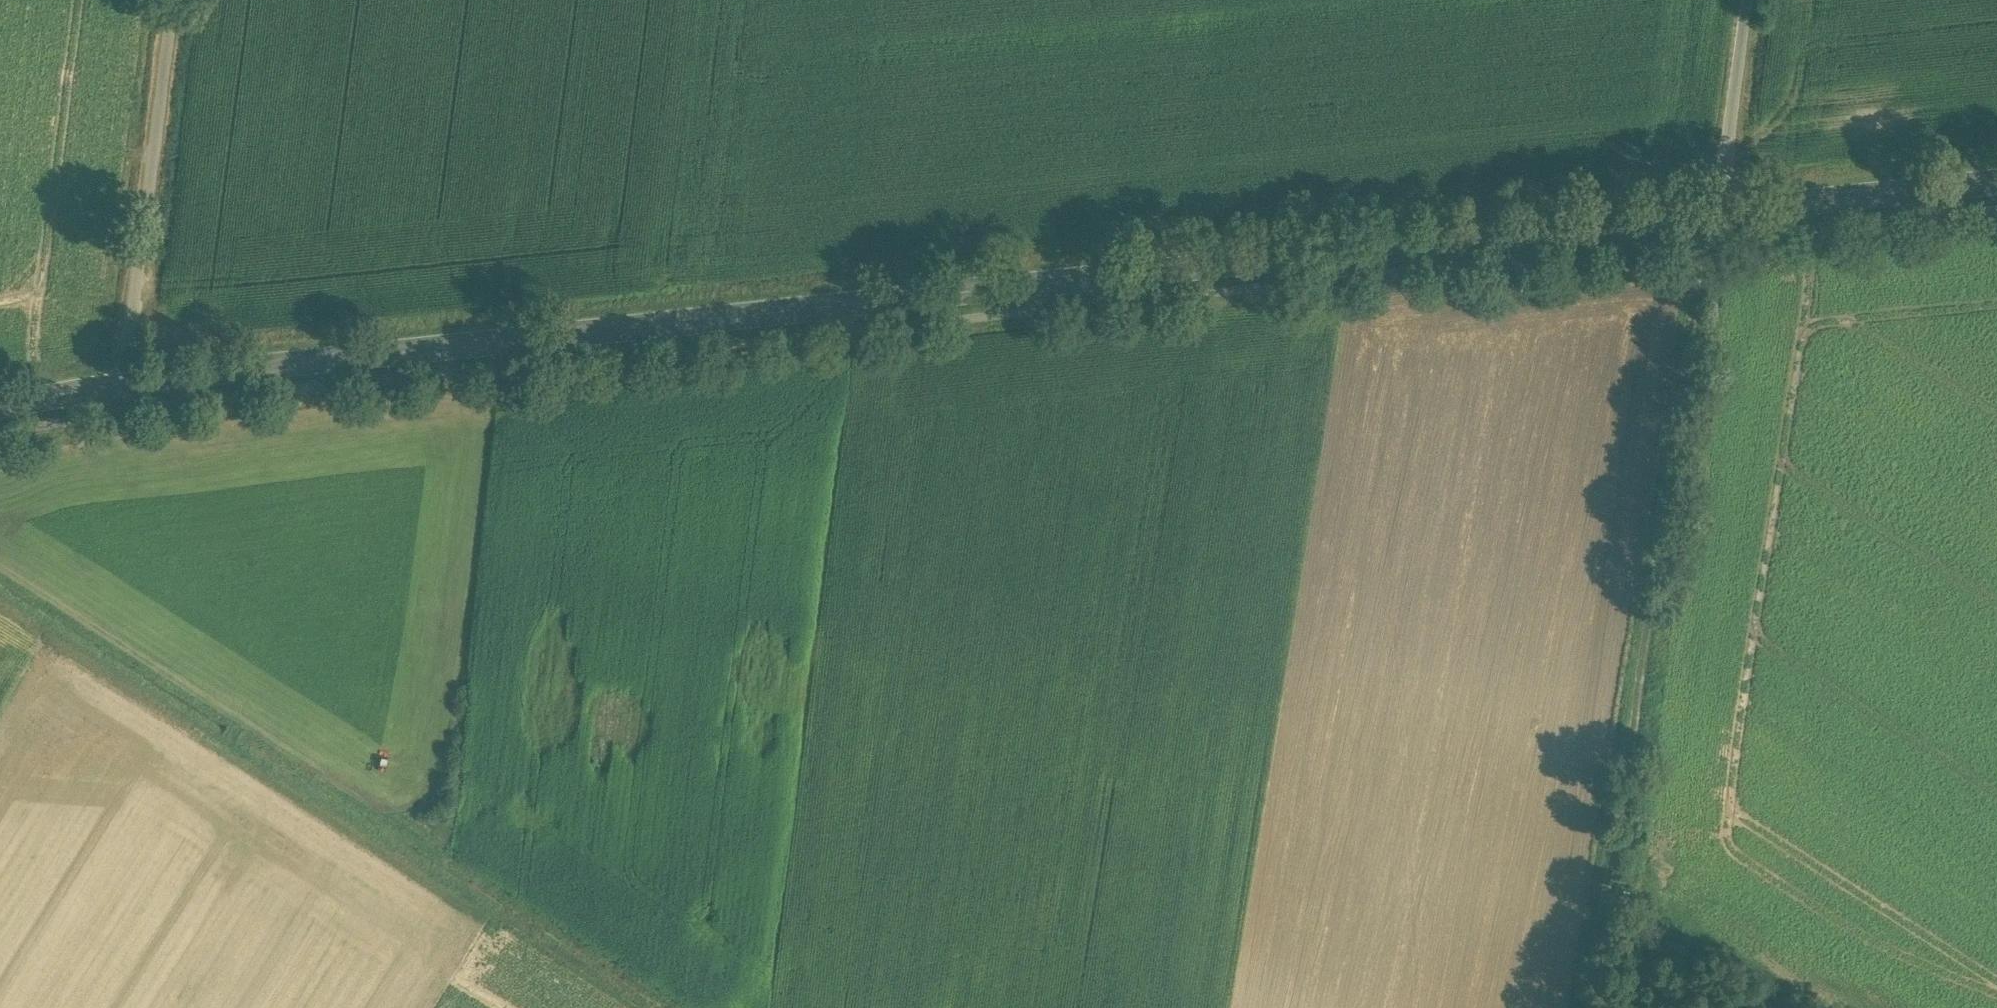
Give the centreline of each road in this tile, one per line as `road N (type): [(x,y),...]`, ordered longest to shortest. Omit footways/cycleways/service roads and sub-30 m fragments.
road 1 (secondary): [(1996,182),(120,386),(0,408)]
road 2 (track): [(1589,1007),(1632,765),(1706,237)]
road 3 (track): [(172,0),(120,386)]
road 4 (track): [(1721,211),(1748,0)]

